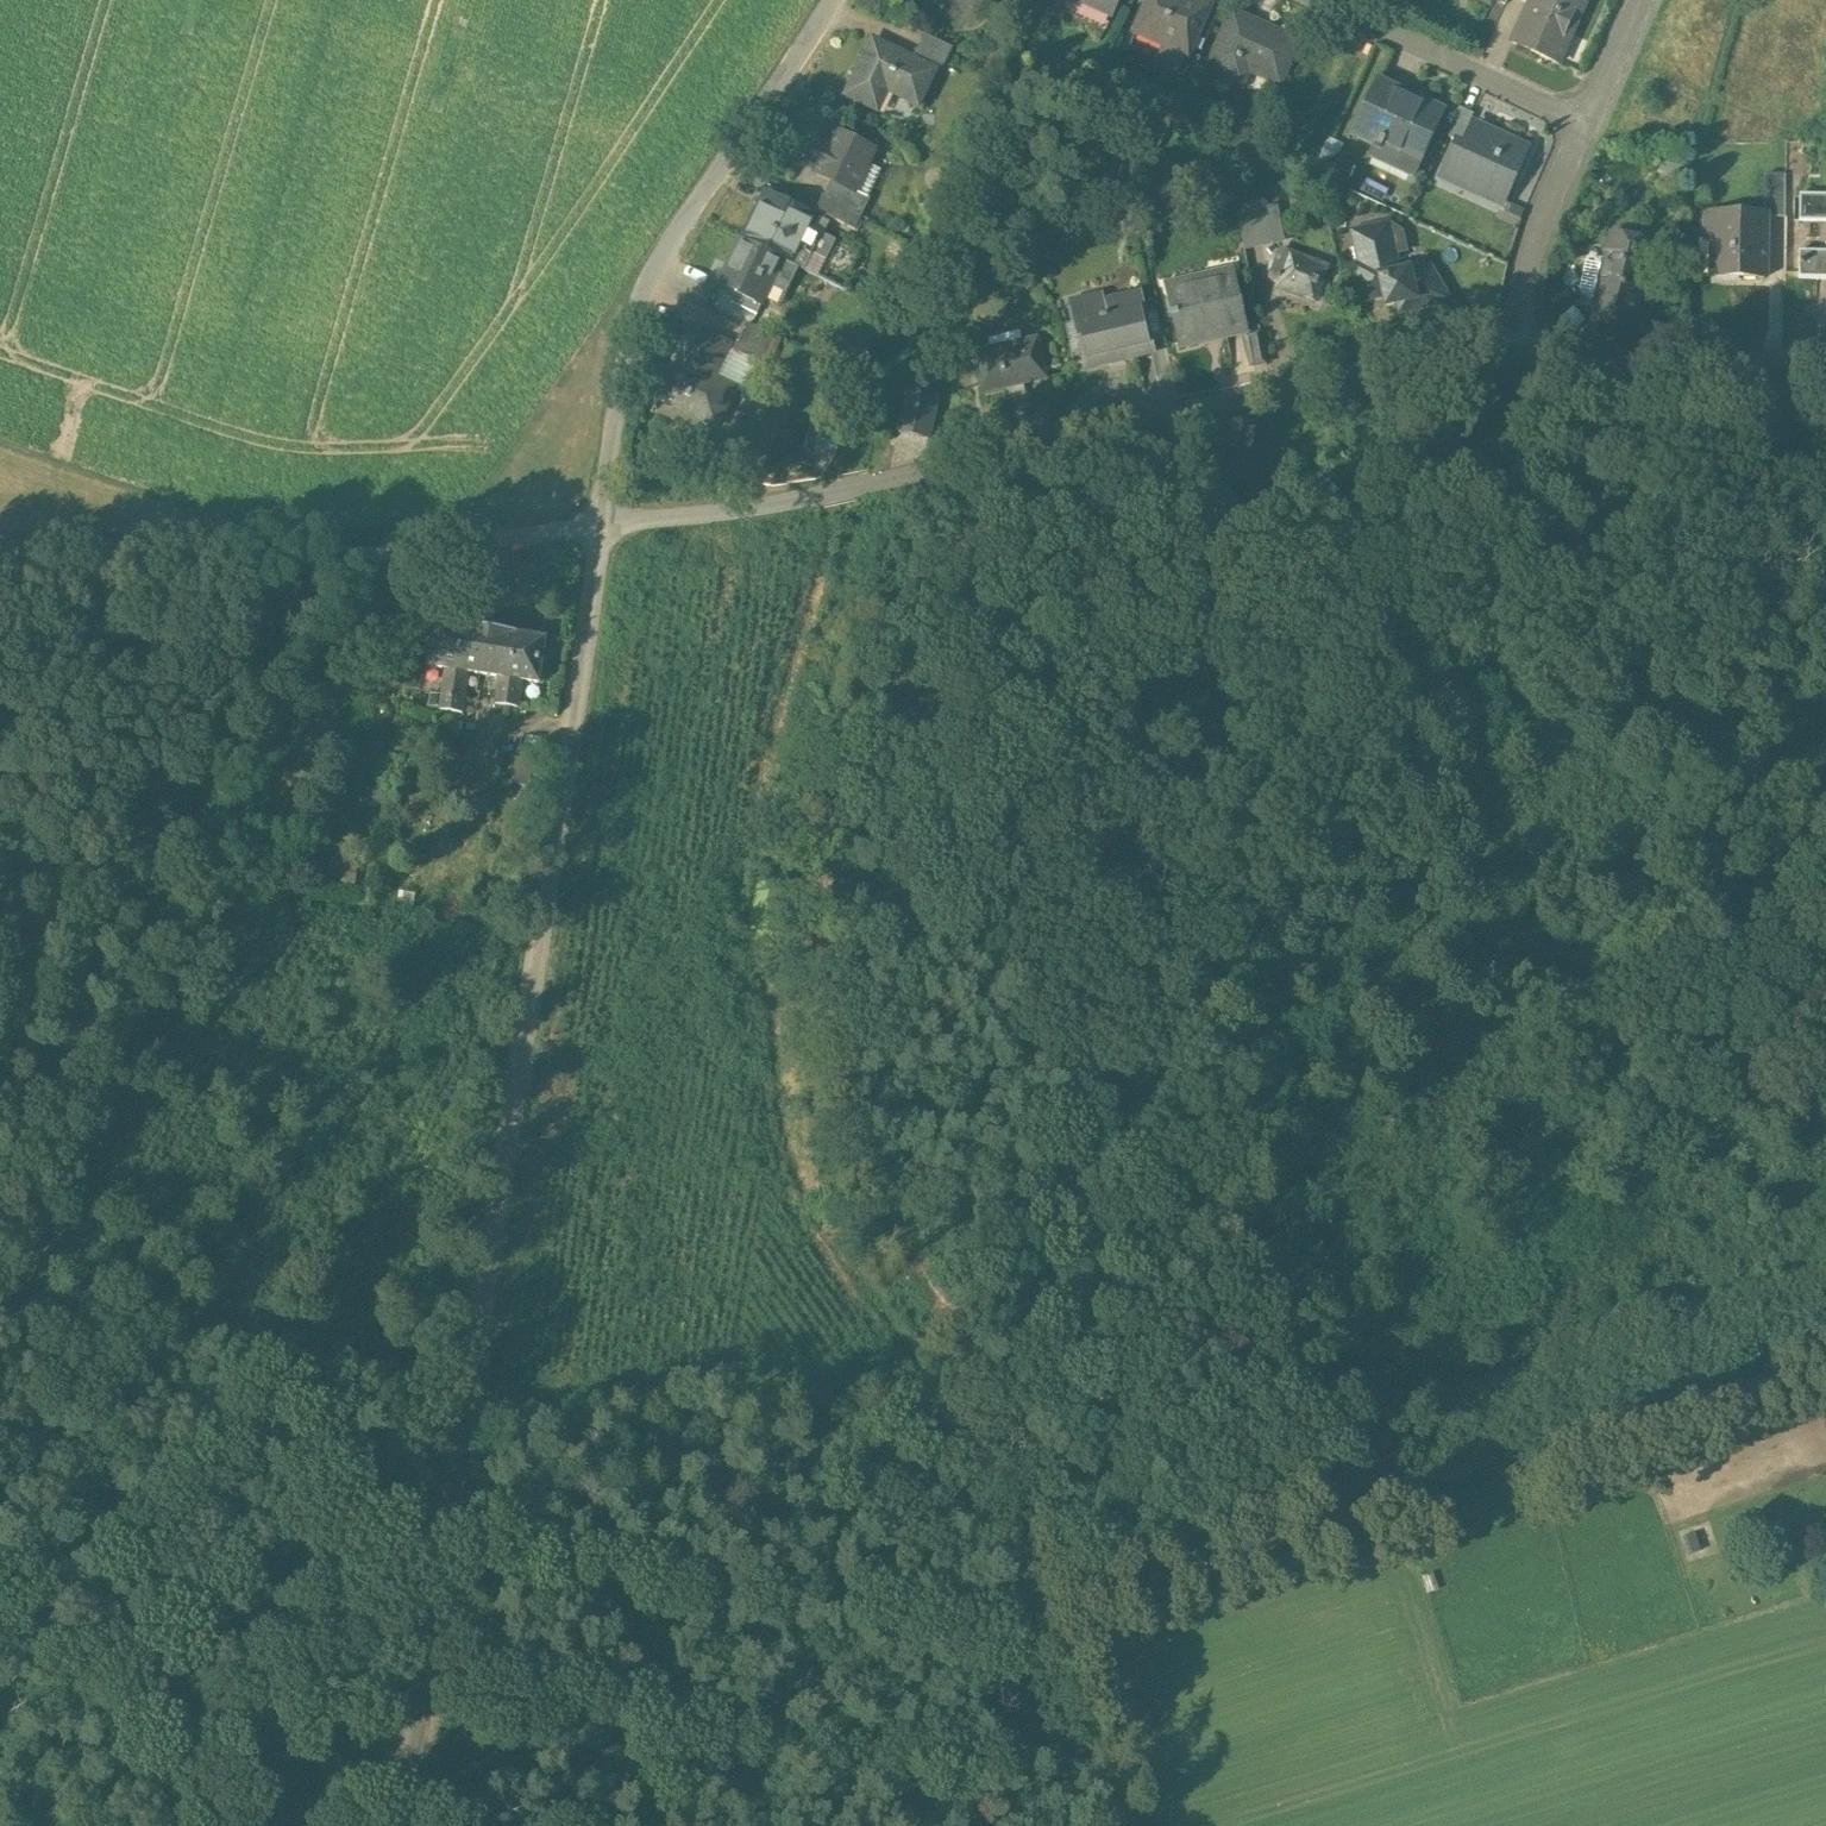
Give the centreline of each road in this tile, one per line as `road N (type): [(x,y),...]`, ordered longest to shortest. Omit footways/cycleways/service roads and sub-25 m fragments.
road 1 (unclassified): [(409,1825),(606,527)]
road 2 (unclassified): [(606,527),(879,478),(1410,355),(1514,344)]
road 3 (track): [(0,1307),(422,549)]
road 4 (unclassified): [(606,527),(422,549),(0,551)]
road 5 (unclassified): [(606,527),(638,301),(837,0)]
road 6 (track): [(474,1398),(0,1279)]
road 7 (unclassified): [(1514,344),(1702,359),(1825,348)]
road 8 (unclassified): [(1587,124),(1324,0)]
road 9 (unclassified): [(1587,124),(1521,294),(1514,344)]
road 10 (unclassified): [(1641,0),(1587,124)]

